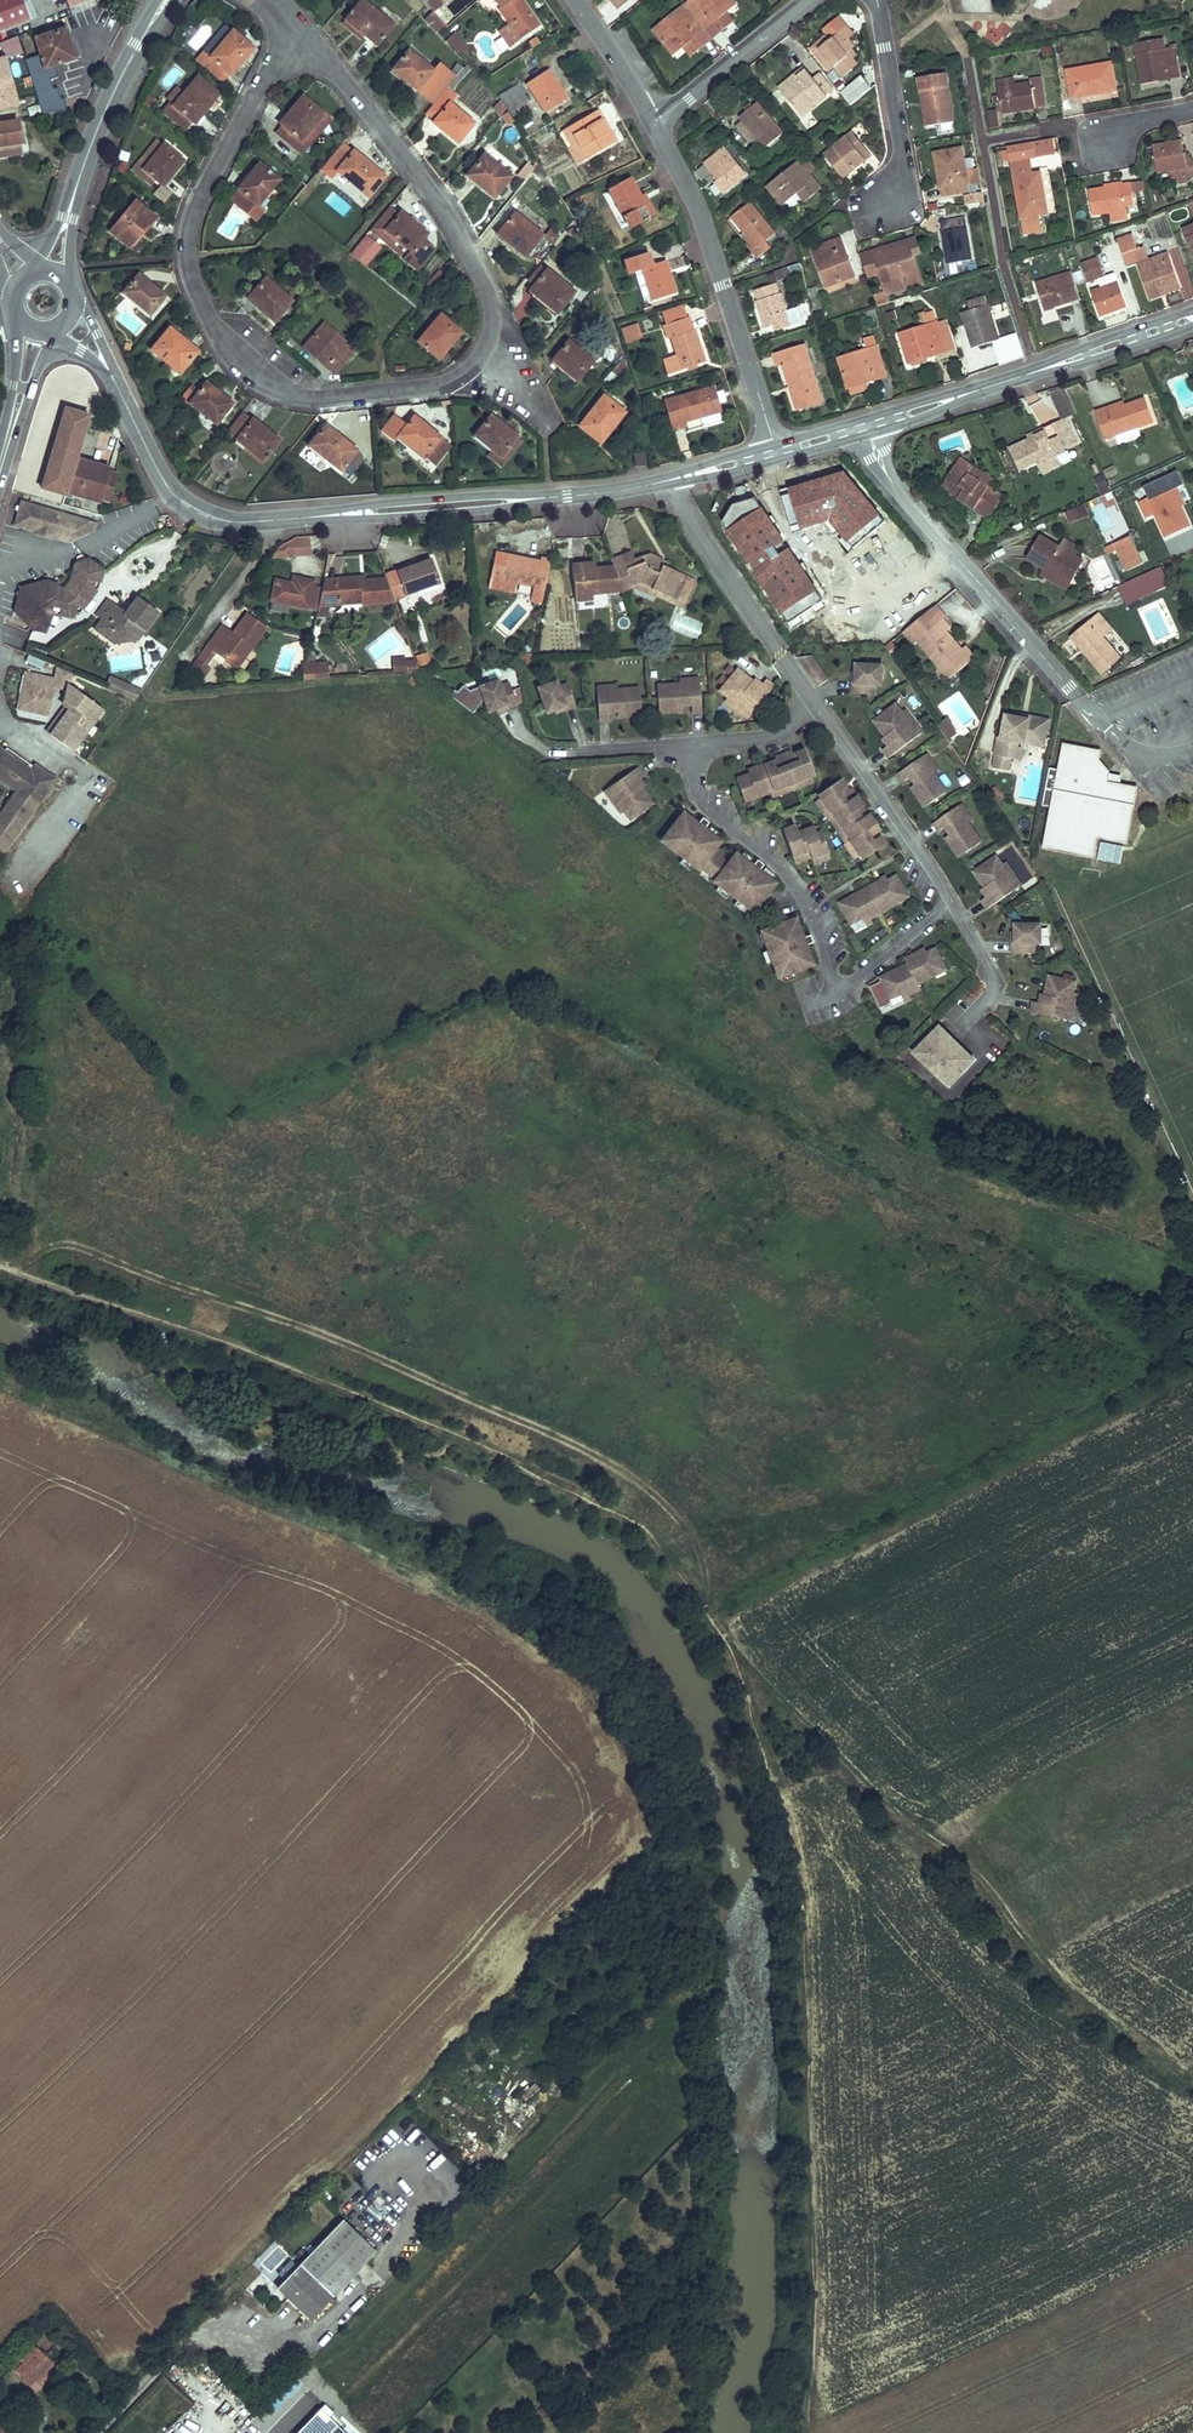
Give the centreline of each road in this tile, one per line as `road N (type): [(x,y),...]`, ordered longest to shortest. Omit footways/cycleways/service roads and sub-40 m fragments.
road 1 (track): [(0,1265),(249,1347),(569,1482),(638,1519),(674,1555),(727,1635),(799,1860),(811,2258),(805,2432)]
road 2 (track): [(704,1600),(692,1537),(657,1495),(605,1461),(285,1319),(72,1246),(53,1246),(10,1269)]
road 3 (residential): [(487,355),(433,388),(307,401),(273,389),(219,336),(187,258),(196,211),(277,53),(304,40)]
road 4 (track): [(1061,1984),(969,1867),(918,1830),(732,1647)]
road 5 (residential): [(304,40),(471,257),(494,333),(487,355)]
road 6 (residential): [(866,427),(899,494),(1080,699)]
road 7 (residential): [(778,452),(693,198),(656,127)]
road 8 (residential): [(1192,315),(866,427)]
road 9 (residential): [(311,518),(234,522),(183,503),(113,379)]
road 10 (residential): [(550,498),(375,505),(311,518)]
road 11 (residential): [(311,518),(379,518),(550,498)]
road 12 (residential): [(878,0),(903,147),(891,203)]
road 13 (residential): [(670,481),(783,653)]
road 14 (residential): [(656,127),(812,0)]
road 15 (secondary): [(168,0),(121,78),(81,173)]
road 16 (residential): [(656,127),(573,0)]
road 17 (secondary): [(0,472),(54,338)]
road 18 (secondary): [(21,321),(0,450)]
road 19 (residential): [(670,481),(550,498)]

